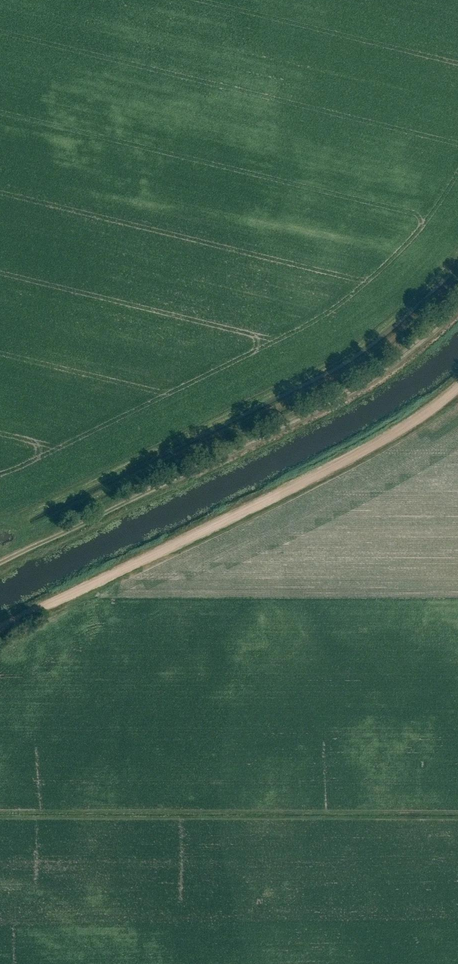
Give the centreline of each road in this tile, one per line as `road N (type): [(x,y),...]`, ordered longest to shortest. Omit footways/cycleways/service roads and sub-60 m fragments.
road 1 (track): [(457,306),(397,360),(345,392),(0,563)]
road 2 (track): [(457,389),(408,427),(306,480),(0,631)]

